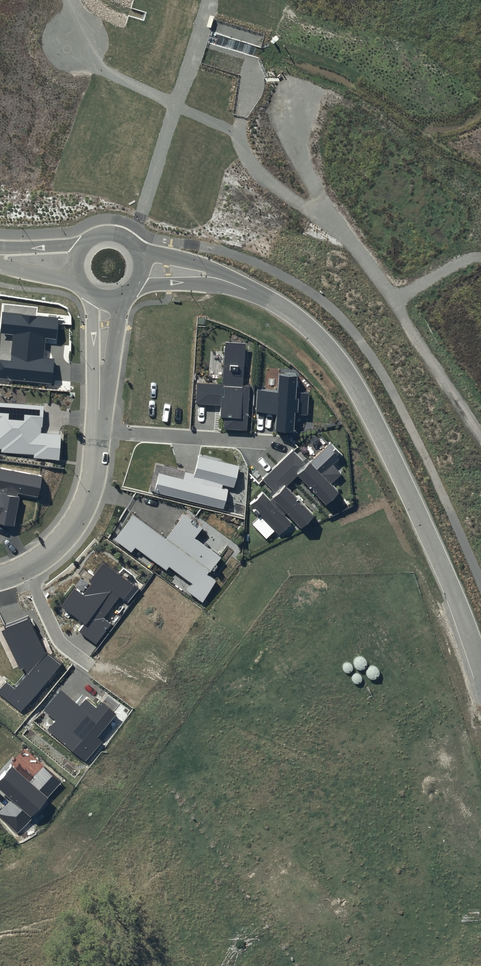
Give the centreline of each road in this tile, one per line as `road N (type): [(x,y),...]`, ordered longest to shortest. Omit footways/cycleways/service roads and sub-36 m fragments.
road 1 (track): [(59,0),(78,65),(234,129),(251,169),(359,250),(480,437)]
road 2 (residential): [(140,266),(235,280),(301,315),(324,337),(395,463),(480,670)]
road 3 (track): [(137,213),(204,0)]
road 4 (residential): [(96,432),(89,495),(77,520),(39,561),(0,579)]
road 5 (residential): [(96,432),(273,440)]
road 6 (residential): [(104,297),(96,432)]

